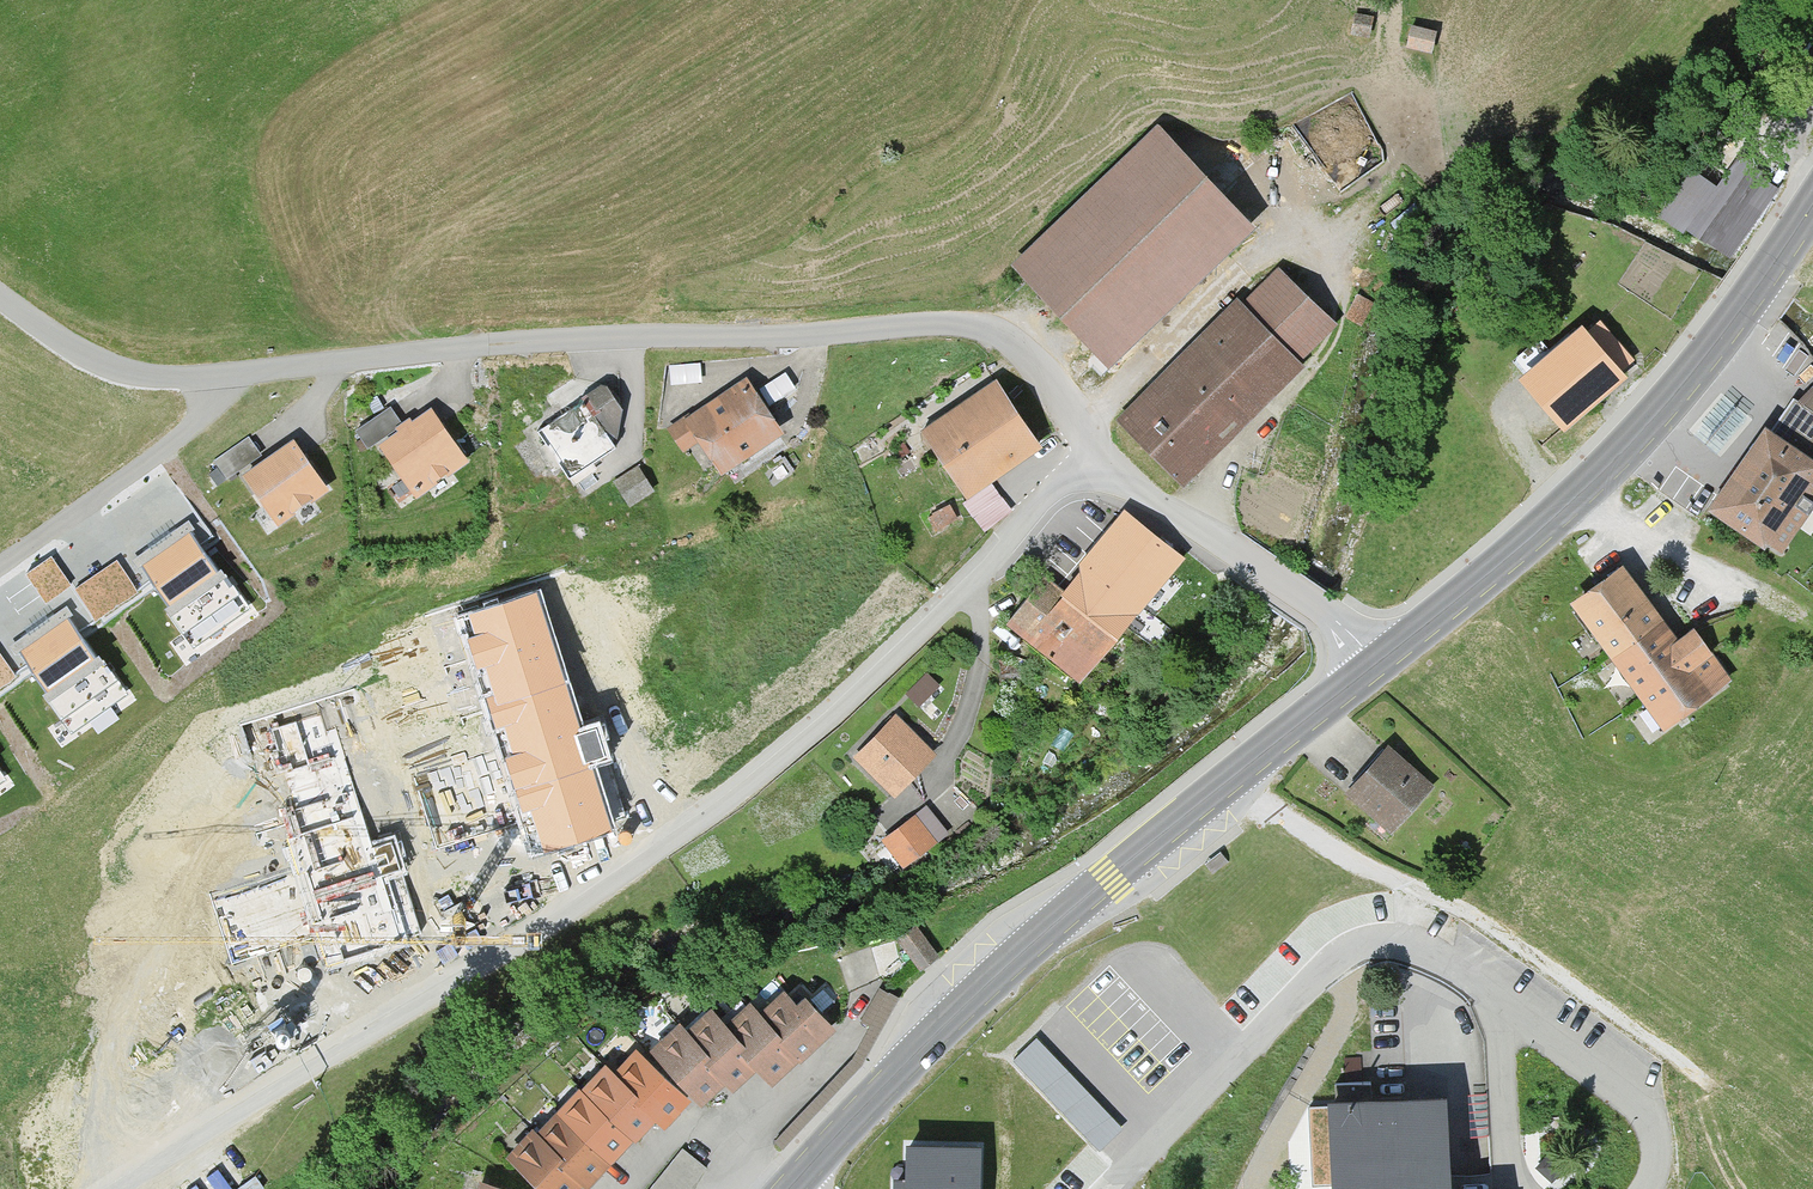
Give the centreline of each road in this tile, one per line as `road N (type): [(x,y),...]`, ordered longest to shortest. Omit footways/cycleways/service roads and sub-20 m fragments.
road 1 (residential): [(118,1188),(306,1059),(698,825),(975,589),(1081,432)]
road 2 (residential): [(257,384),(507,341),(909,319),(1006,330),(1081,432)]
road 3 (secondary): [(1380,661),(1027,948),(790,1188)]
road 4 (track): [(1227,783),(1343,855),(1485,923),(1683,1066),(1739,1188)]
road 5 (secondary): [(1812,201),(1706,354),(1615,459),(1380,661)]
road 6 (residential): [(1081,432),(1142,492),(1336,621),(1380,661)]
road 7 (residential): [(0,564),(257,384)]
road 8 (unclassified): [(0,326),(53,366),(120,387),(257,384)]

